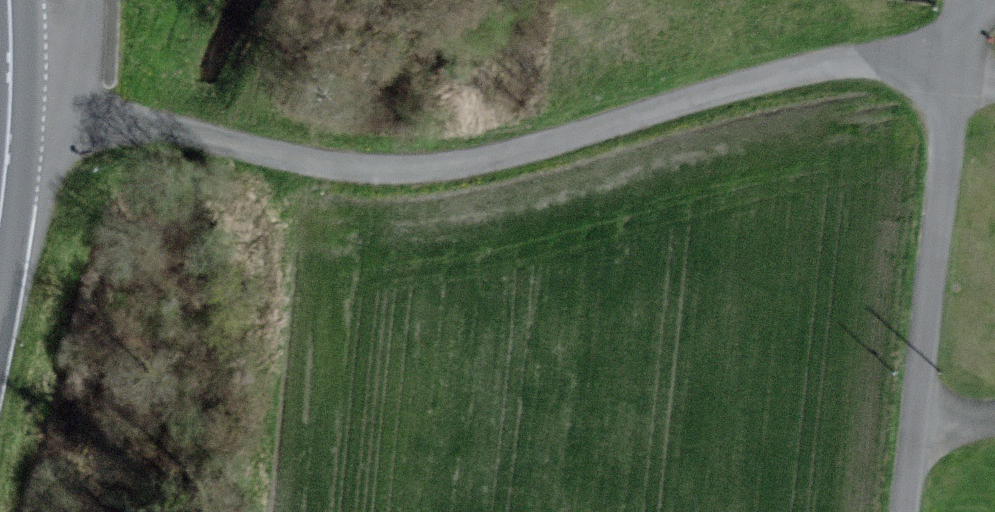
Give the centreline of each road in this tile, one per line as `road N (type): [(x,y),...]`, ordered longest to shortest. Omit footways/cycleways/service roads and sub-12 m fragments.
road 1 (unclassified): [(953,60),(870,60),(767,81),(474,164),(328,170),(9,118)]
road 2 (unclassified): [(953,60),(903,511)]

